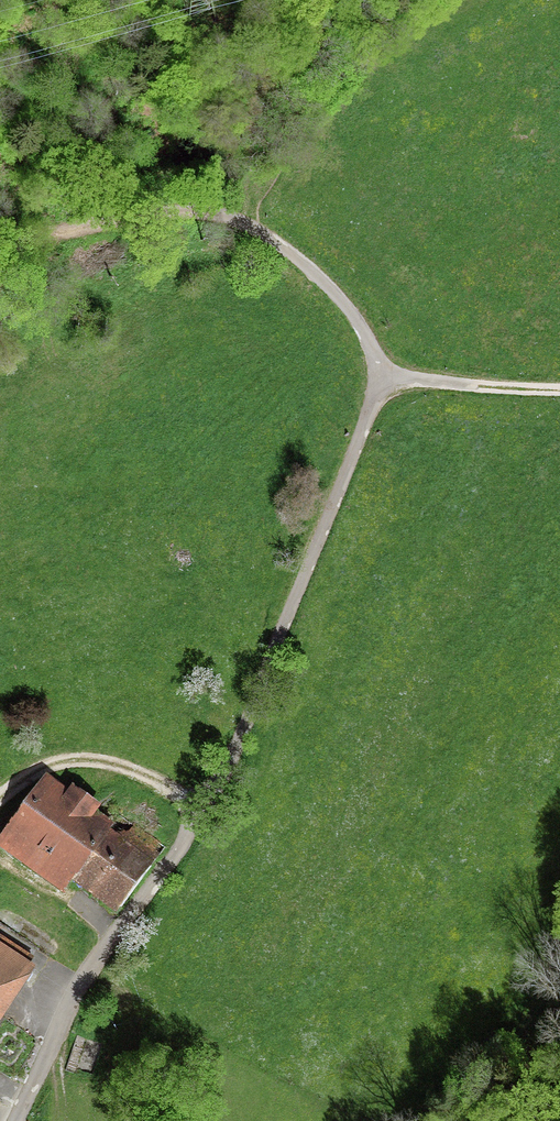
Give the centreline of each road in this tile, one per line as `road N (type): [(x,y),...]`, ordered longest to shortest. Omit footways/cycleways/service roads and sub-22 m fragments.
road 1 (track): [(19,1120),(54,1035),(212,794),(383,376)]
road 2 (track): [(257,228),(181,209),(0,247)]
road 3 (track): [(305,0),(266,112),(257,228)]
road 4 (track): [(196,817),(174,792),(140,773),(93,760),(47,767),(0,798)]
road 5 (track): [(383,376),(355,316),(257,228)]
road 6 (track): [(383,376),(559,389)]

